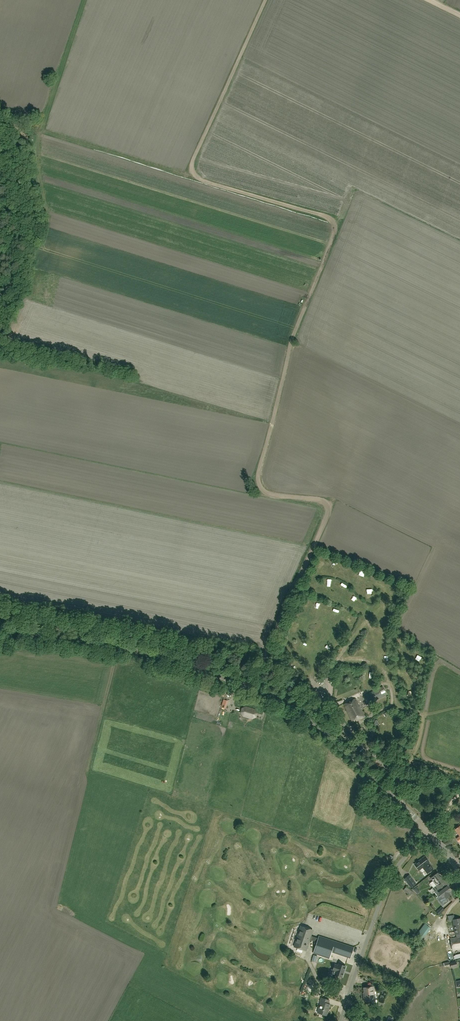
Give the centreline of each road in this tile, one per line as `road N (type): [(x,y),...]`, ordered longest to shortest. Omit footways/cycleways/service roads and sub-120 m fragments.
road 1 (track): [(265,0),(191,168),(197,177),(327,219),(258,487),(329,510),(254,678)]
road 2 (tertiary): [(428,830),(280,699),(147,652),(0,625)]
road 3 (residential): [(340,1020),(386,887),(428,830)]
road 4 (track): [(401,804),(403,790),(328,699),(335,662)]

